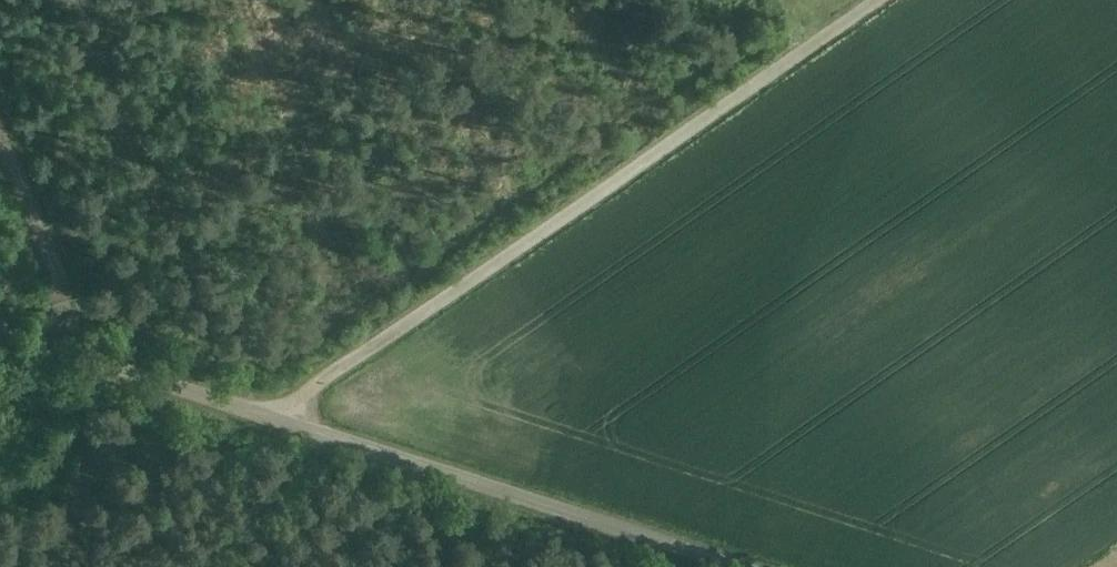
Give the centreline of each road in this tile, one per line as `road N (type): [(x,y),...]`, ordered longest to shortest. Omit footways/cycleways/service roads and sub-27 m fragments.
road 1 (unclassified): [(0,331),(760,566)]
road 2 (track): [(270,415),(867,0)]
road 3 (track): [(83,357),(0,153)]

